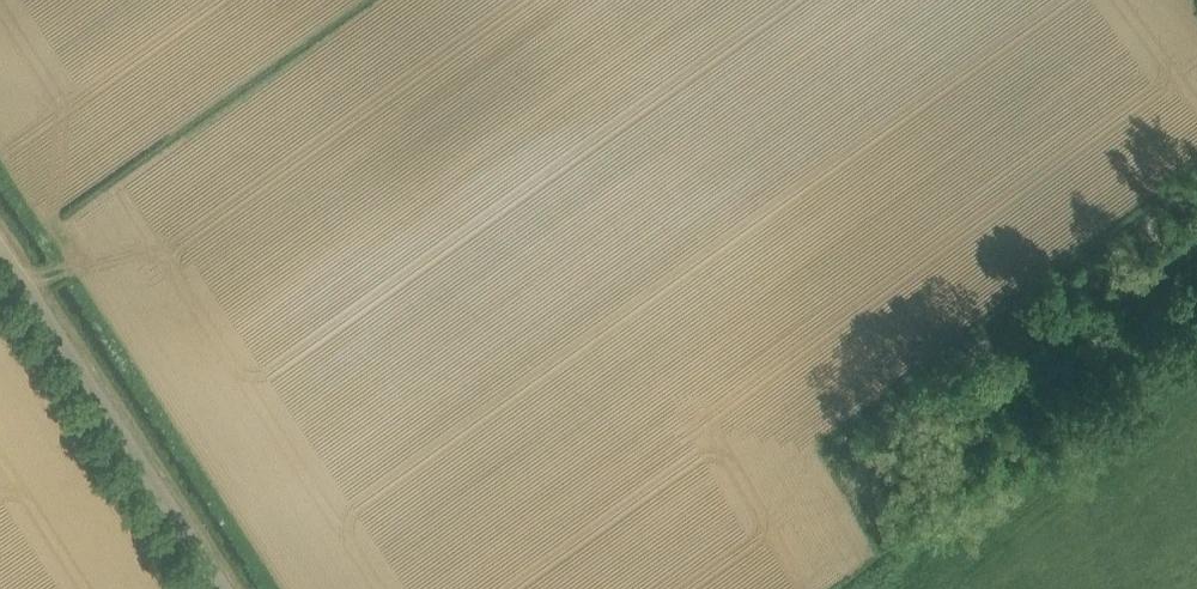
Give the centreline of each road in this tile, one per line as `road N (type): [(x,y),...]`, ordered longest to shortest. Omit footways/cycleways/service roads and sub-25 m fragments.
road 1 (unclassified): [(202,588),(0,282)]

